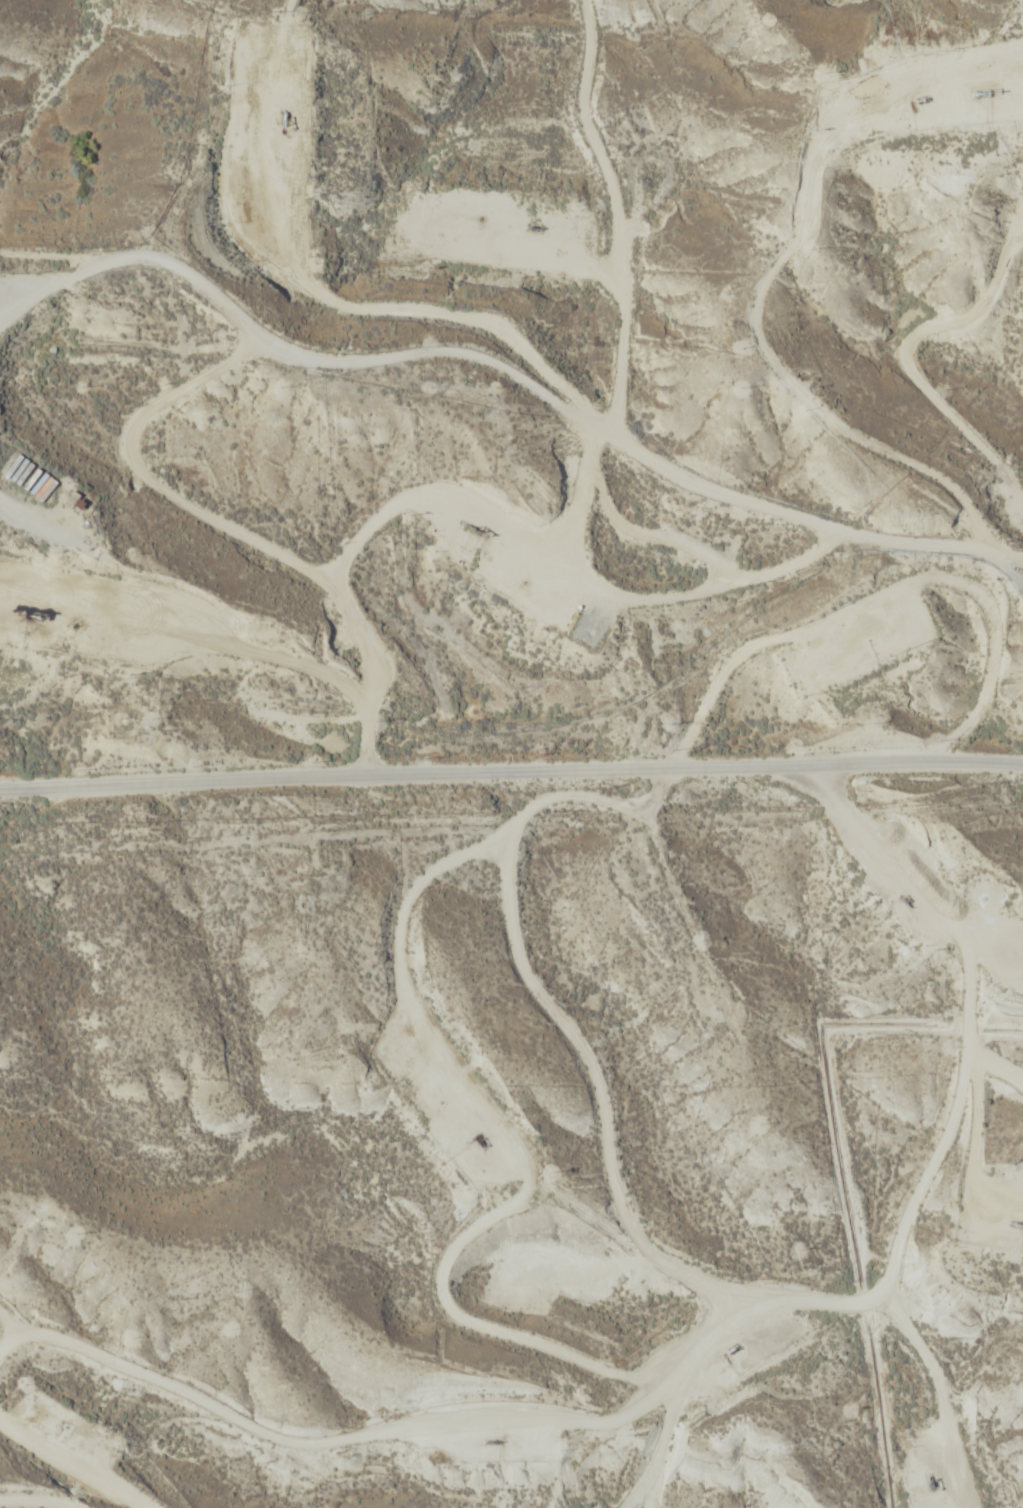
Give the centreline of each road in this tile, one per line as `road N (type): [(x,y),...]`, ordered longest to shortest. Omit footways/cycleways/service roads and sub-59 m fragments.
road 1 (residential): [(0,795),(962,762),(1022,769)]

